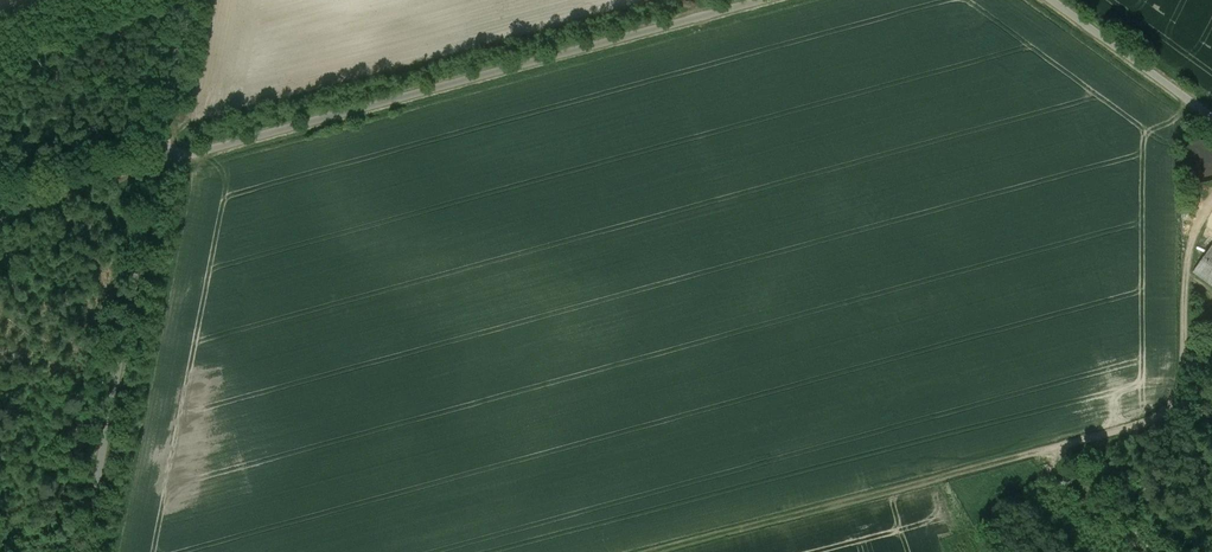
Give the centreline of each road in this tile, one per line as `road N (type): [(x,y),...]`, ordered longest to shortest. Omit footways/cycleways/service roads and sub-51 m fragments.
road 1 (unclassified): [(175,154),(752,0)]
road 2 (track): [(1211,202),(1189,262),(1189,371),(1162,414),(926,476)]
road 3 (unclassified): [(90,551),(175,154)]
road 4 (unclassified): [(0,214),(175,154)]
road 5 (unclassified): [(1064,0),(1211,107)]
road 6 (unclassified): [(196,0),(175,154)]

